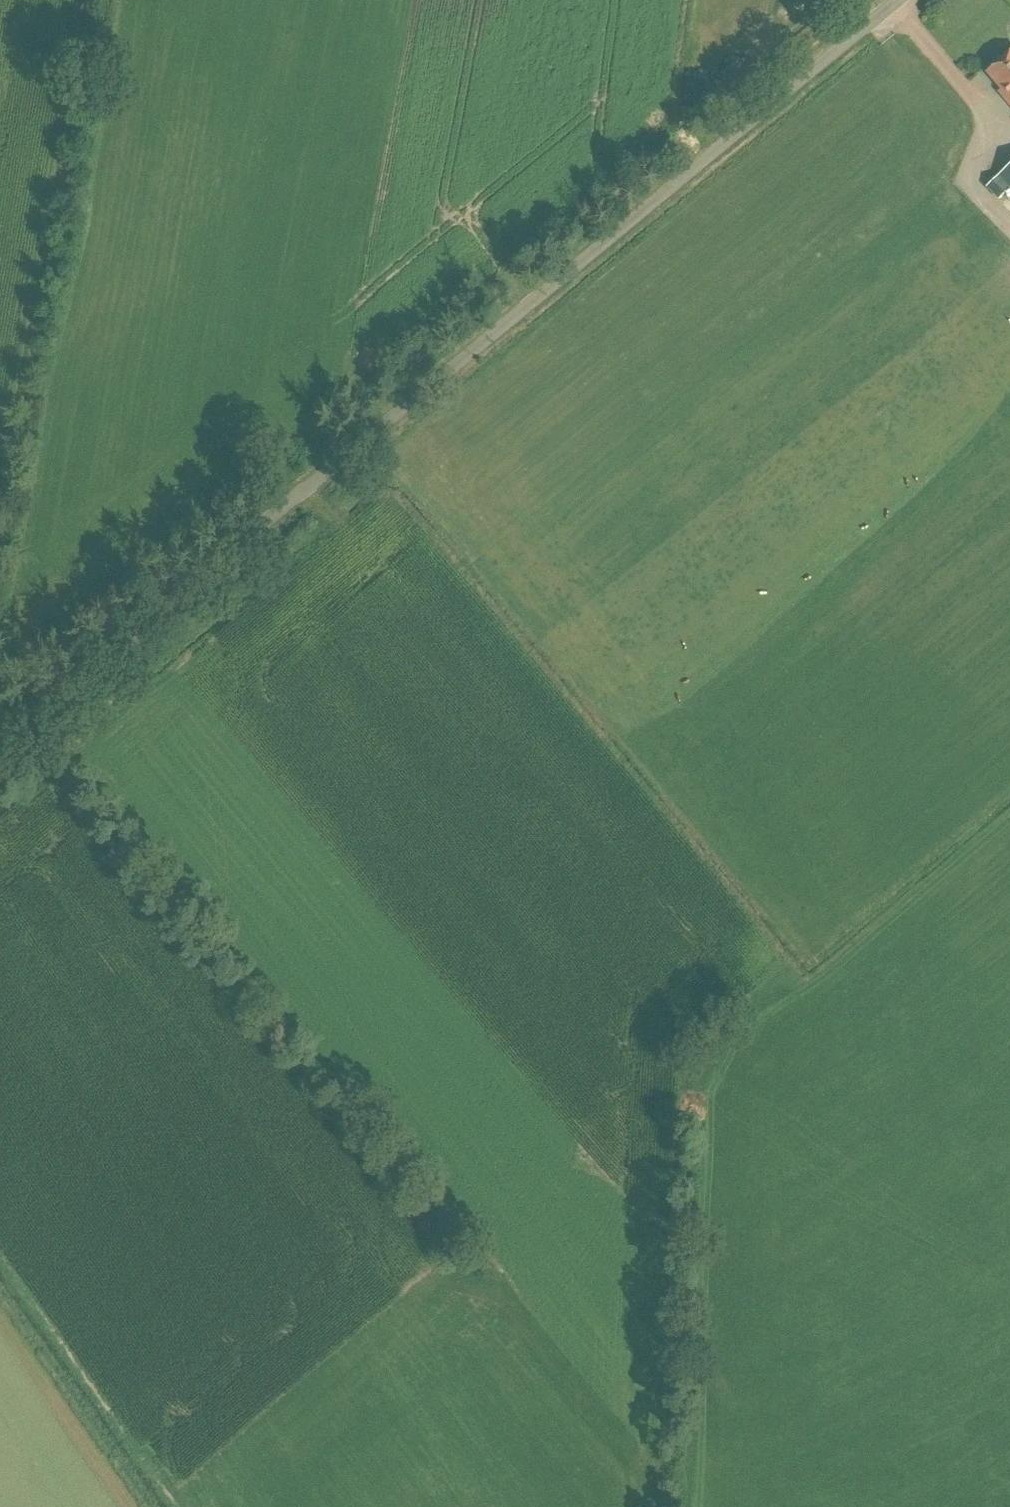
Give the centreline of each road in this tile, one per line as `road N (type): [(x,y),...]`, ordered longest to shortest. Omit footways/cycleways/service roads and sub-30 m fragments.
road 1 (unclassified): [(0,743),(904,0)]

